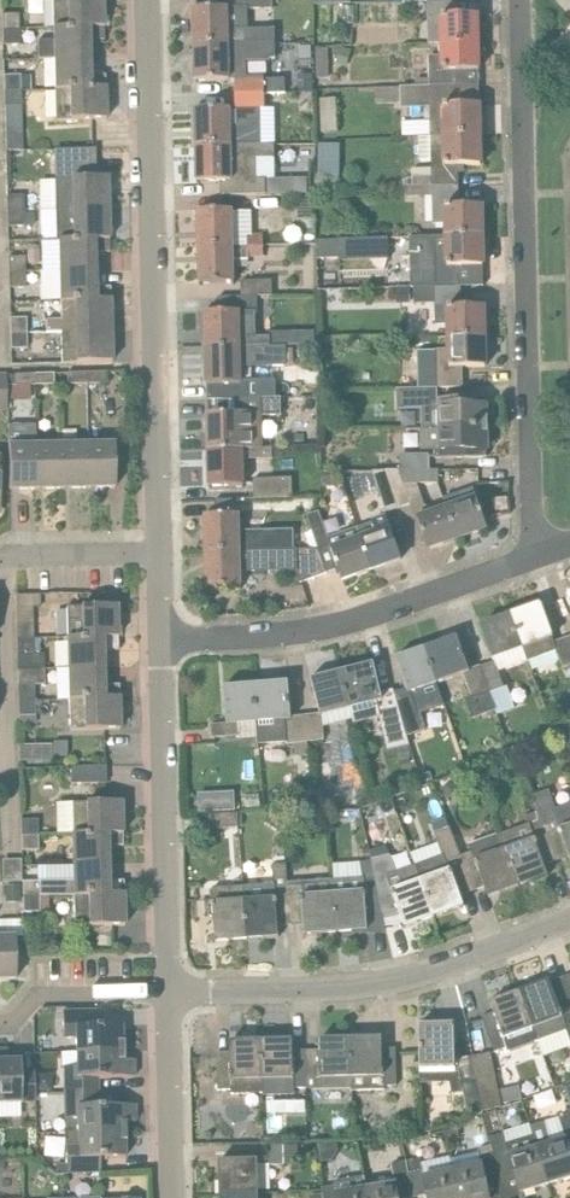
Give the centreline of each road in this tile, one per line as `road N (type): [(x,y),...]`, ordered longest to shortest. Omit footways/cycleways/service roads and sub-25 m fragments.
road 1 (residential): [(536,559),(517,162),(518,0)]
road 2 (residential): [(154,550),(141,0)]
road 3 (residential): [(166,986),(392,974),(569,916)]
road 4 (residential): [(159,640),(305,634),(536,559)]
road 5 (residential): [(166,986),(159,640)]
road 6 (residential): [(171,1197),(166,986)]
road 7 (residential): [(6,739),(4,562)]
road 8 (residential): [(0,1012),(43,991),(166,986)]
road 9 (residential): [(4,562),(22,552),(154,550)]

